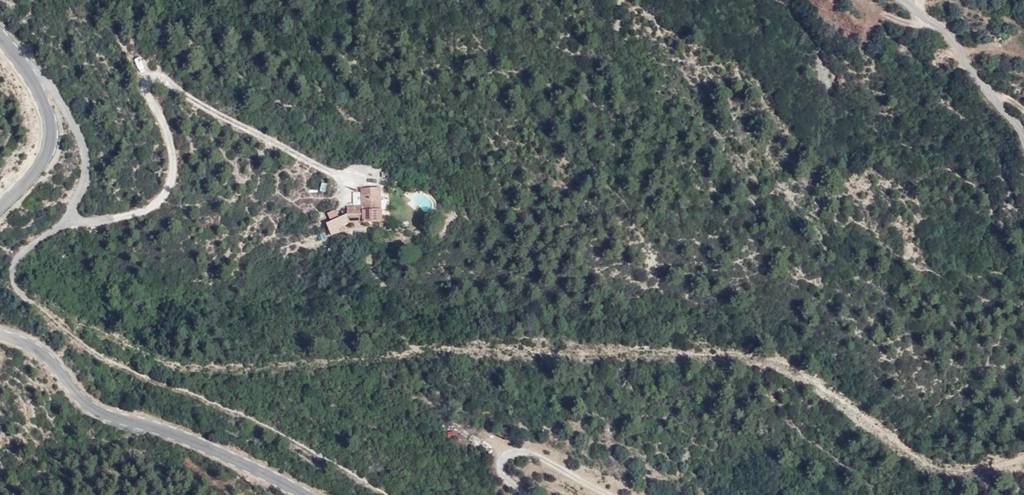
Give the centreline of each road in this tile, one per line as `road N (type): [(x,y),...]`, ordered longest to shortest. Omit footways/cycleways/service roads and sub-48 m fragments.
road 1 (track): [(377,494),(264,428),(118,368),(20,295)]
road 2 (tertiary): [(0,335),(45,355),(99,410),(187,439),(304,494)]
road 3 (tertiary): [(0,39),(32,81),(50,126),(39,167),(0,208)]

